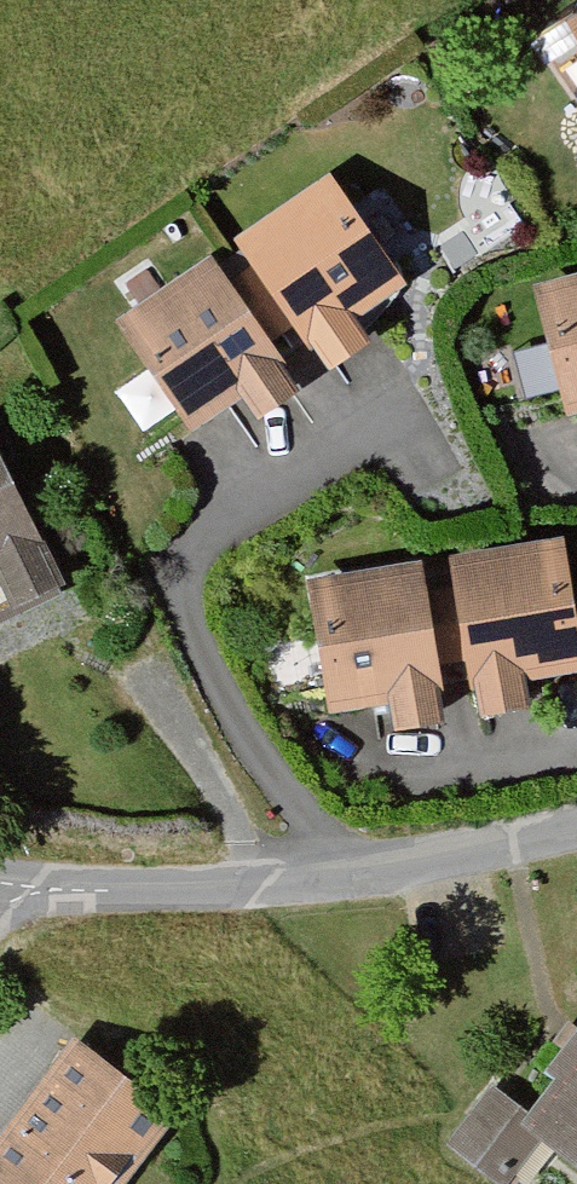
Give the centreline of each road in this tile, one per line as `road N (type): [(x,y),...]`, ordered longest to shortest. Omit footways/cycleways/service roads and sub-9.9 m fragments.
road 1 (residential): [(576,836),(238,905),(21,907)]

